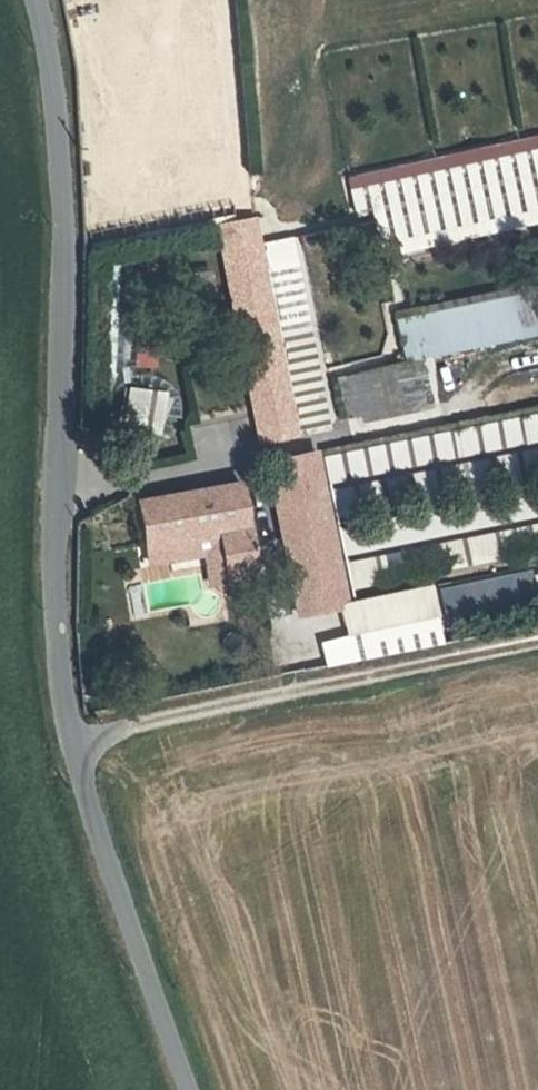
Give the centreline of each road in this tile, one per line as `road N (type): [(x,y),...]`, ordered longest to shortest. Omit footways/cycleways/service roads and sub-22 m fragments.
road 1 (residential): [(34,0),(60,76),(68,692),(84,773),(193,1089)]
road 2 (track): [(77,738),(537,644)]

